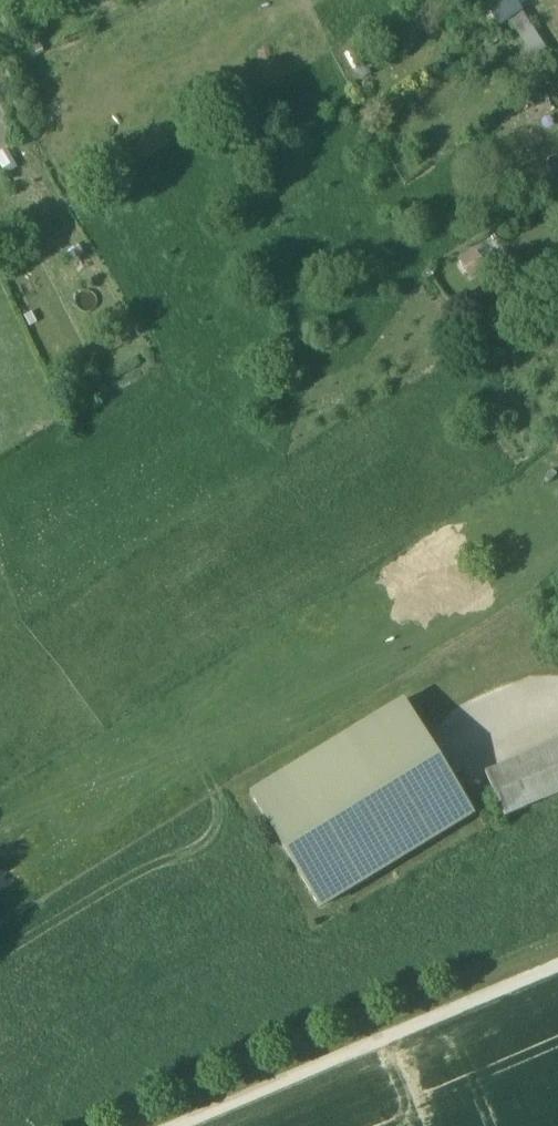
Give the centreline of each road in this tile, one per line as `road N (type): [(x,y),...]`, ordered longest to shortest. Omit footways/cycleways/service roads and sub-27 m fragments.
road 1 (track): [(177,1125),(557,964)]

